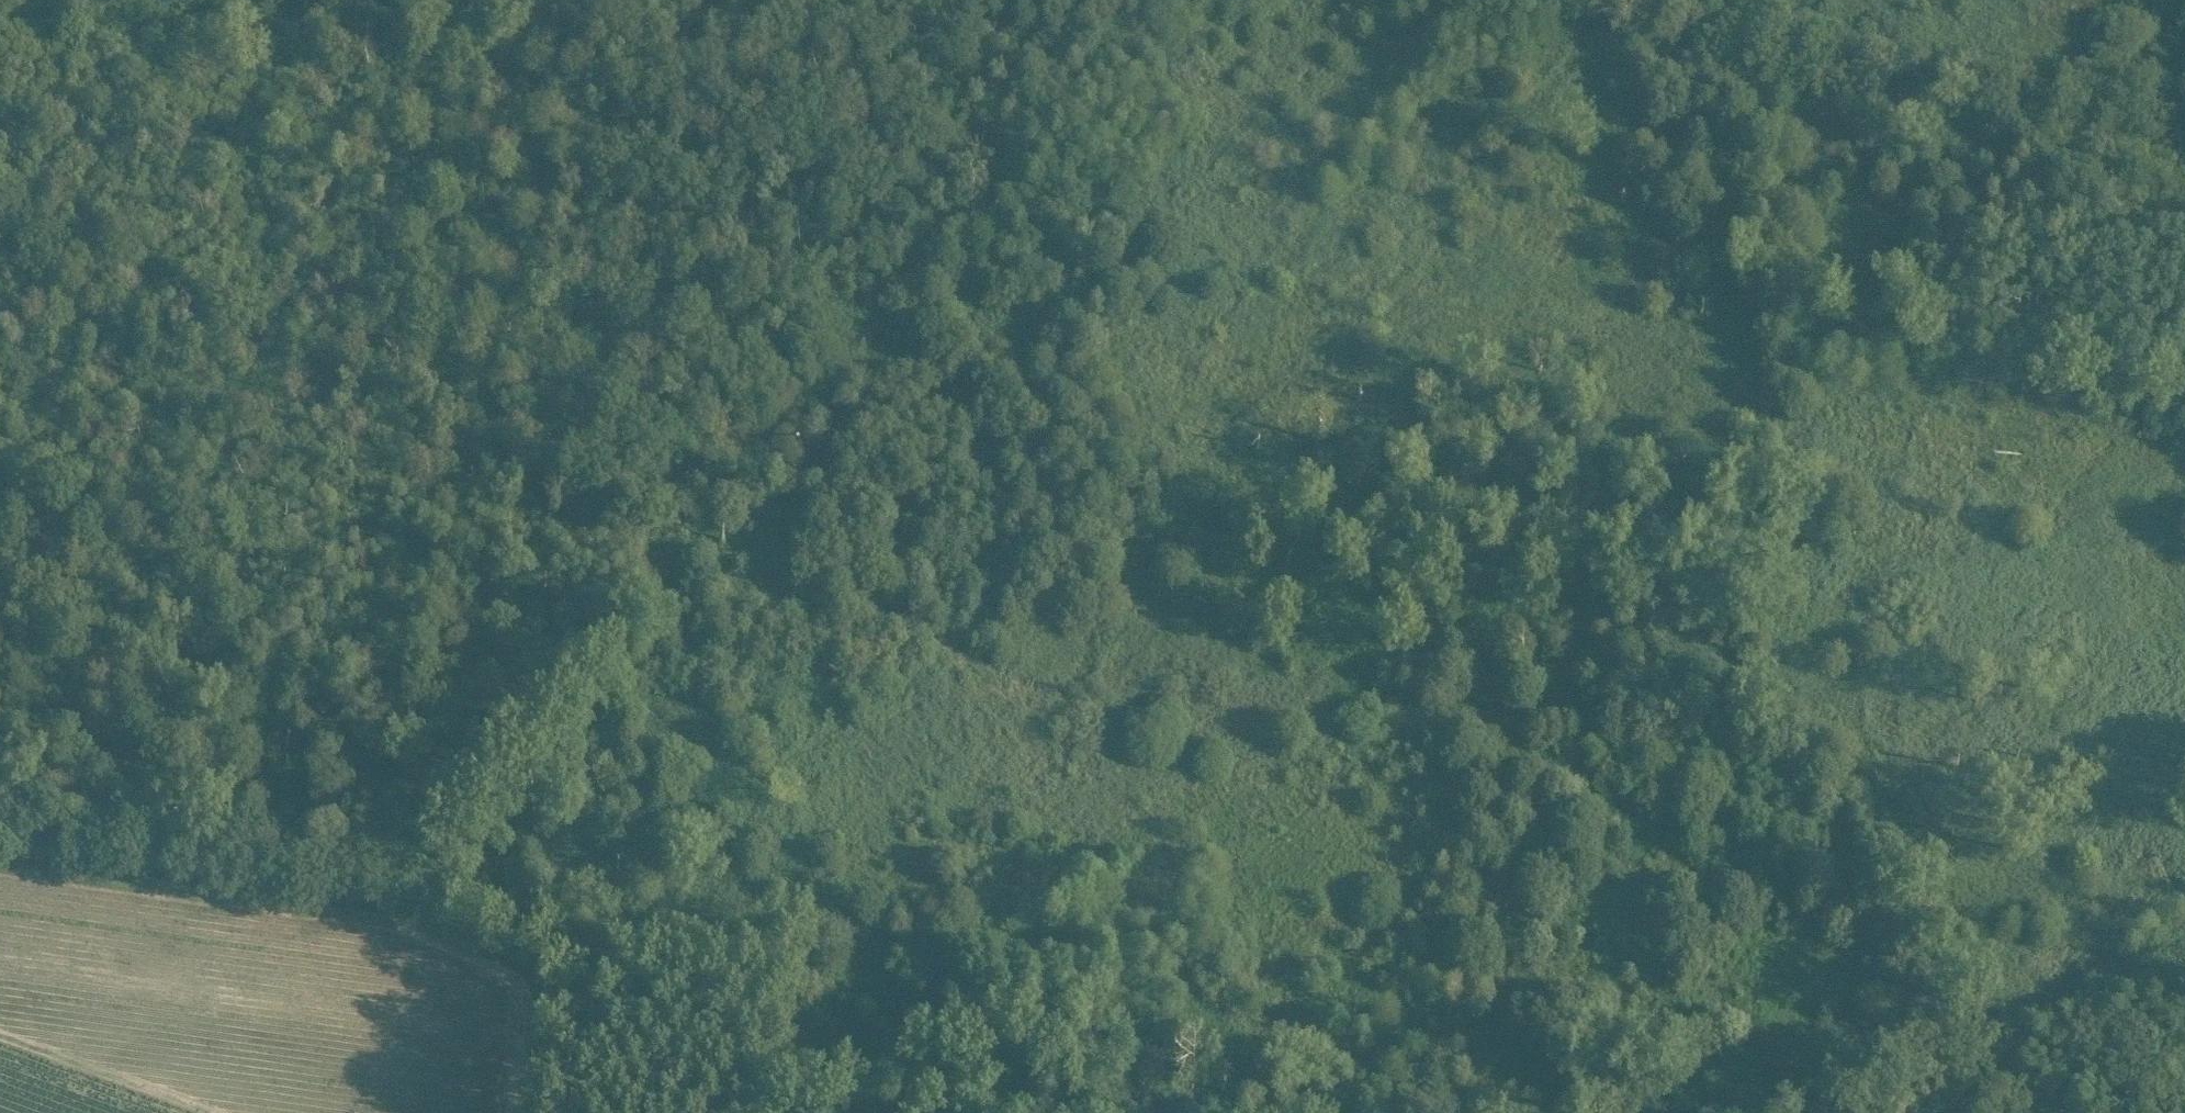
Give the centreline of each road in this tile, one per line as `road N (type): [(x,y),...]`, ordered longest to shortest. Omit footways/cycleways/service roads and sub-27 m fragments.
road 1 (track): [(613,567),(387,855),(543,967),(625,1086),(631,1112)]
road 2 (track): [(613,567),(599,0)]
road 3 (track): [(434,0),(0,4)]

